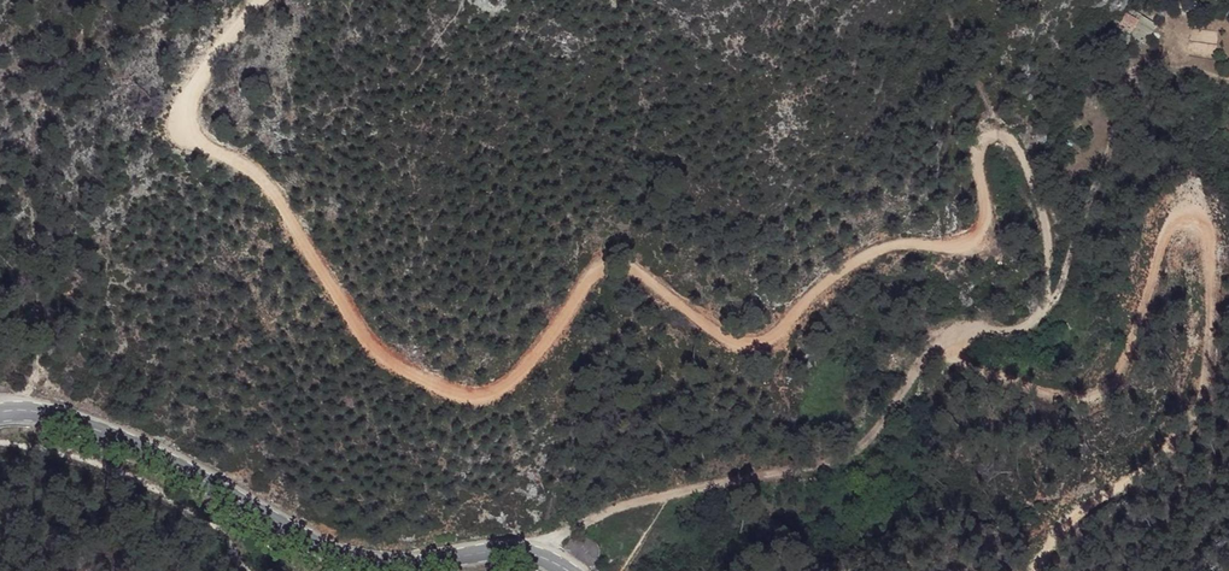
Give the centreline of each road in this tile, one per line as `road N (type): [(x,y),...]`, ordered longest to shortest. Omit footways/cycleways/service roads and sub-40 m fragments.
road 1 (track): [(540,553),(550,538),(597,515),(835,464),(864,443),(966,329),(1019,330),(1046,307),(1050,289),(1043,216),(1018,146),(997,136),(984,148),(976,236),(958,245),(900,241),(853,261),(756,339),(725,341),(619,260),(600,261),(496,392),(457,397),(374,355),(265,182),(187,136),(184,121),(201,67),(259,0)]
road 2 (track): [(934,356),(1059,397),(1095,398),(1122,375),(1159,240),(1179,214),(1197,212),(1212,224),(1207,378),(1193,428),(1143,476),(1106,491),(1072,519),(1030,570)]
road 3 (secondary): [(573,570),(505,544),(393,555),(323,546),(112,435),(42,411),(0,412)]

